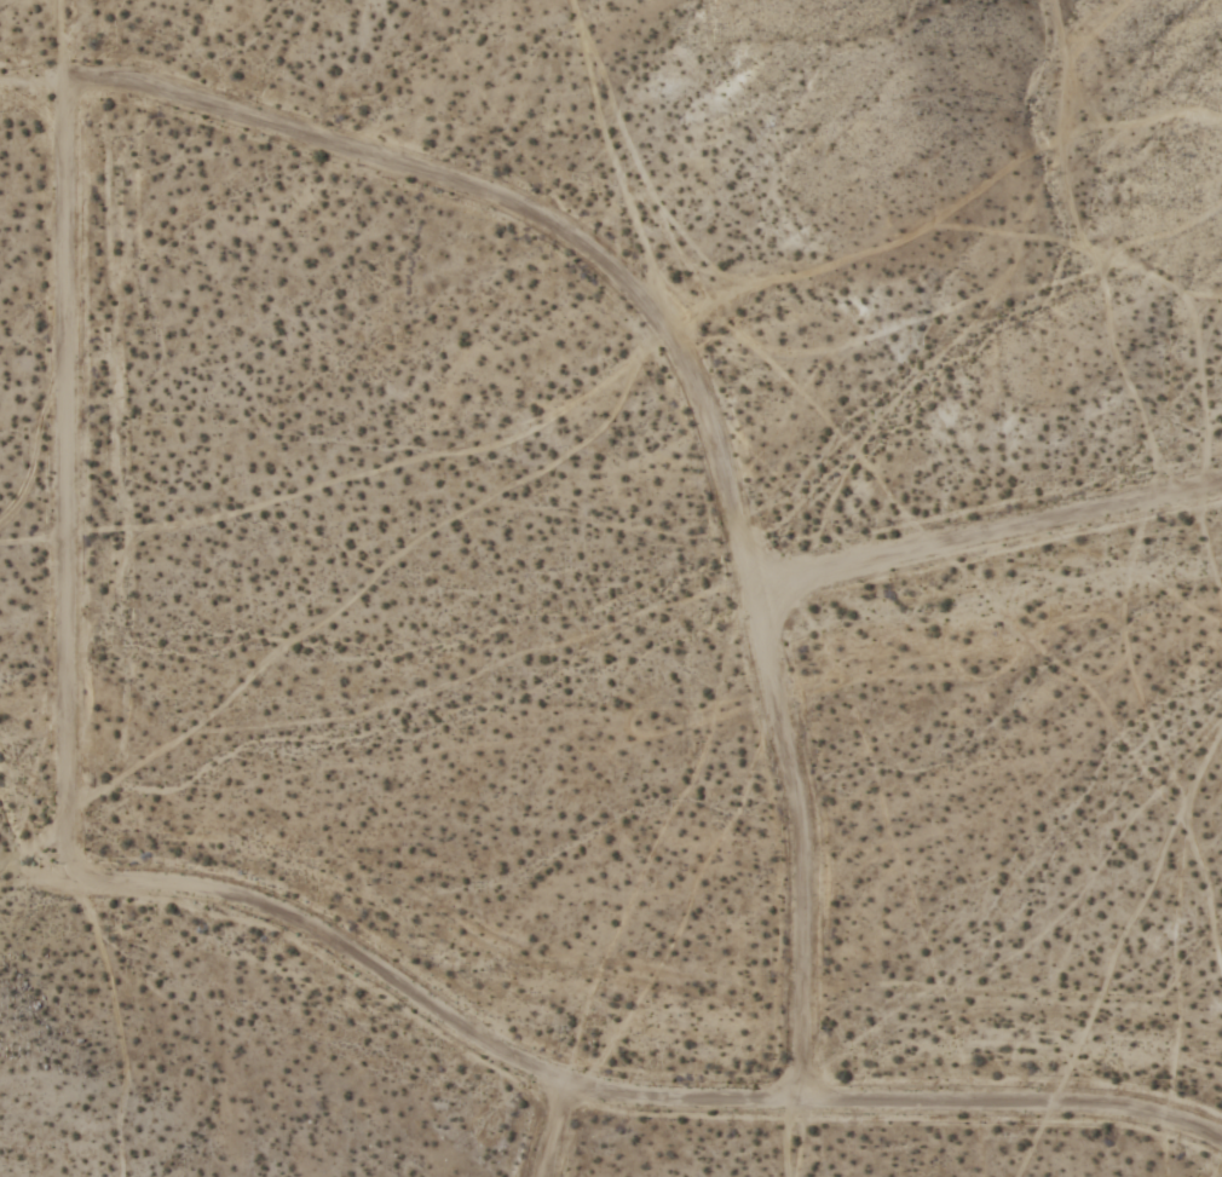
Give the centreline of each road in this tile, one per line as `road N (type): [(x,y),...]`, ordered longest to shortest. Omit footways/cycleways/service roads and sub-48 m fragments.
road 1 (track): [(63,79),(154,90),(515,206),(607,270),(662,331),(696,390),(730,491),(792,765),(803,855),(802,1104)]
road 2 (track): [(1221,1144),(1093,1108),(694,1104),(618,1096),(526,1067),(277,916),(168,887),(114,885),(71,856)]
road 3 (track): [(71,856),(63,835),(63,79)]
road 4 (track): [(756,585),(1221,482)]

